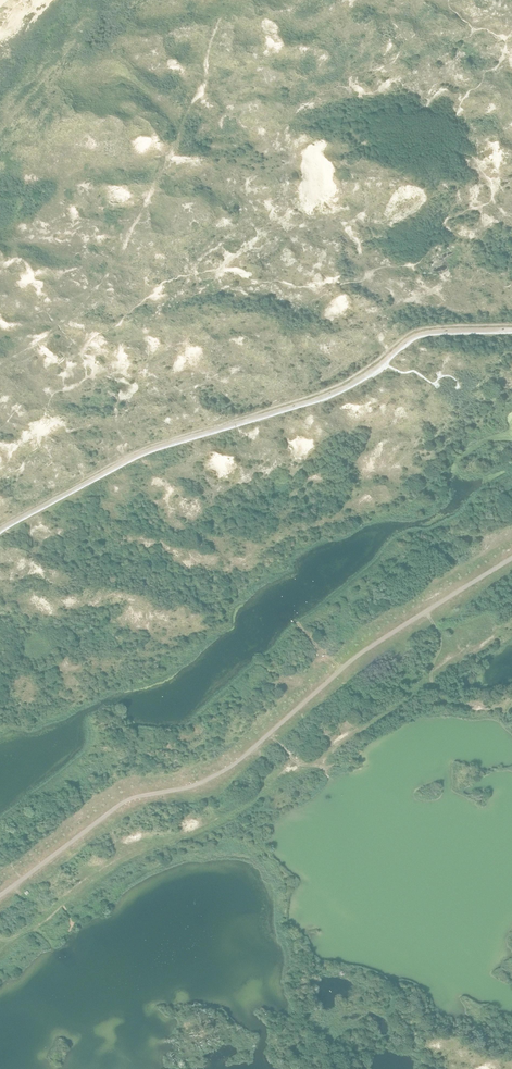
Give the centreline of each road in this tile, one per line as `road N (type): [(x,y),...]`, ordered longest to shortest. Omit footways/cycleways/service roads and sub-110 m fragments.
road 1 (track): [(0,896),(117,809),(217,783),(357,656),(511,558)]
road 2 (track): [(0,951),(116,865),(241,809),(333,750),(511,615)]

